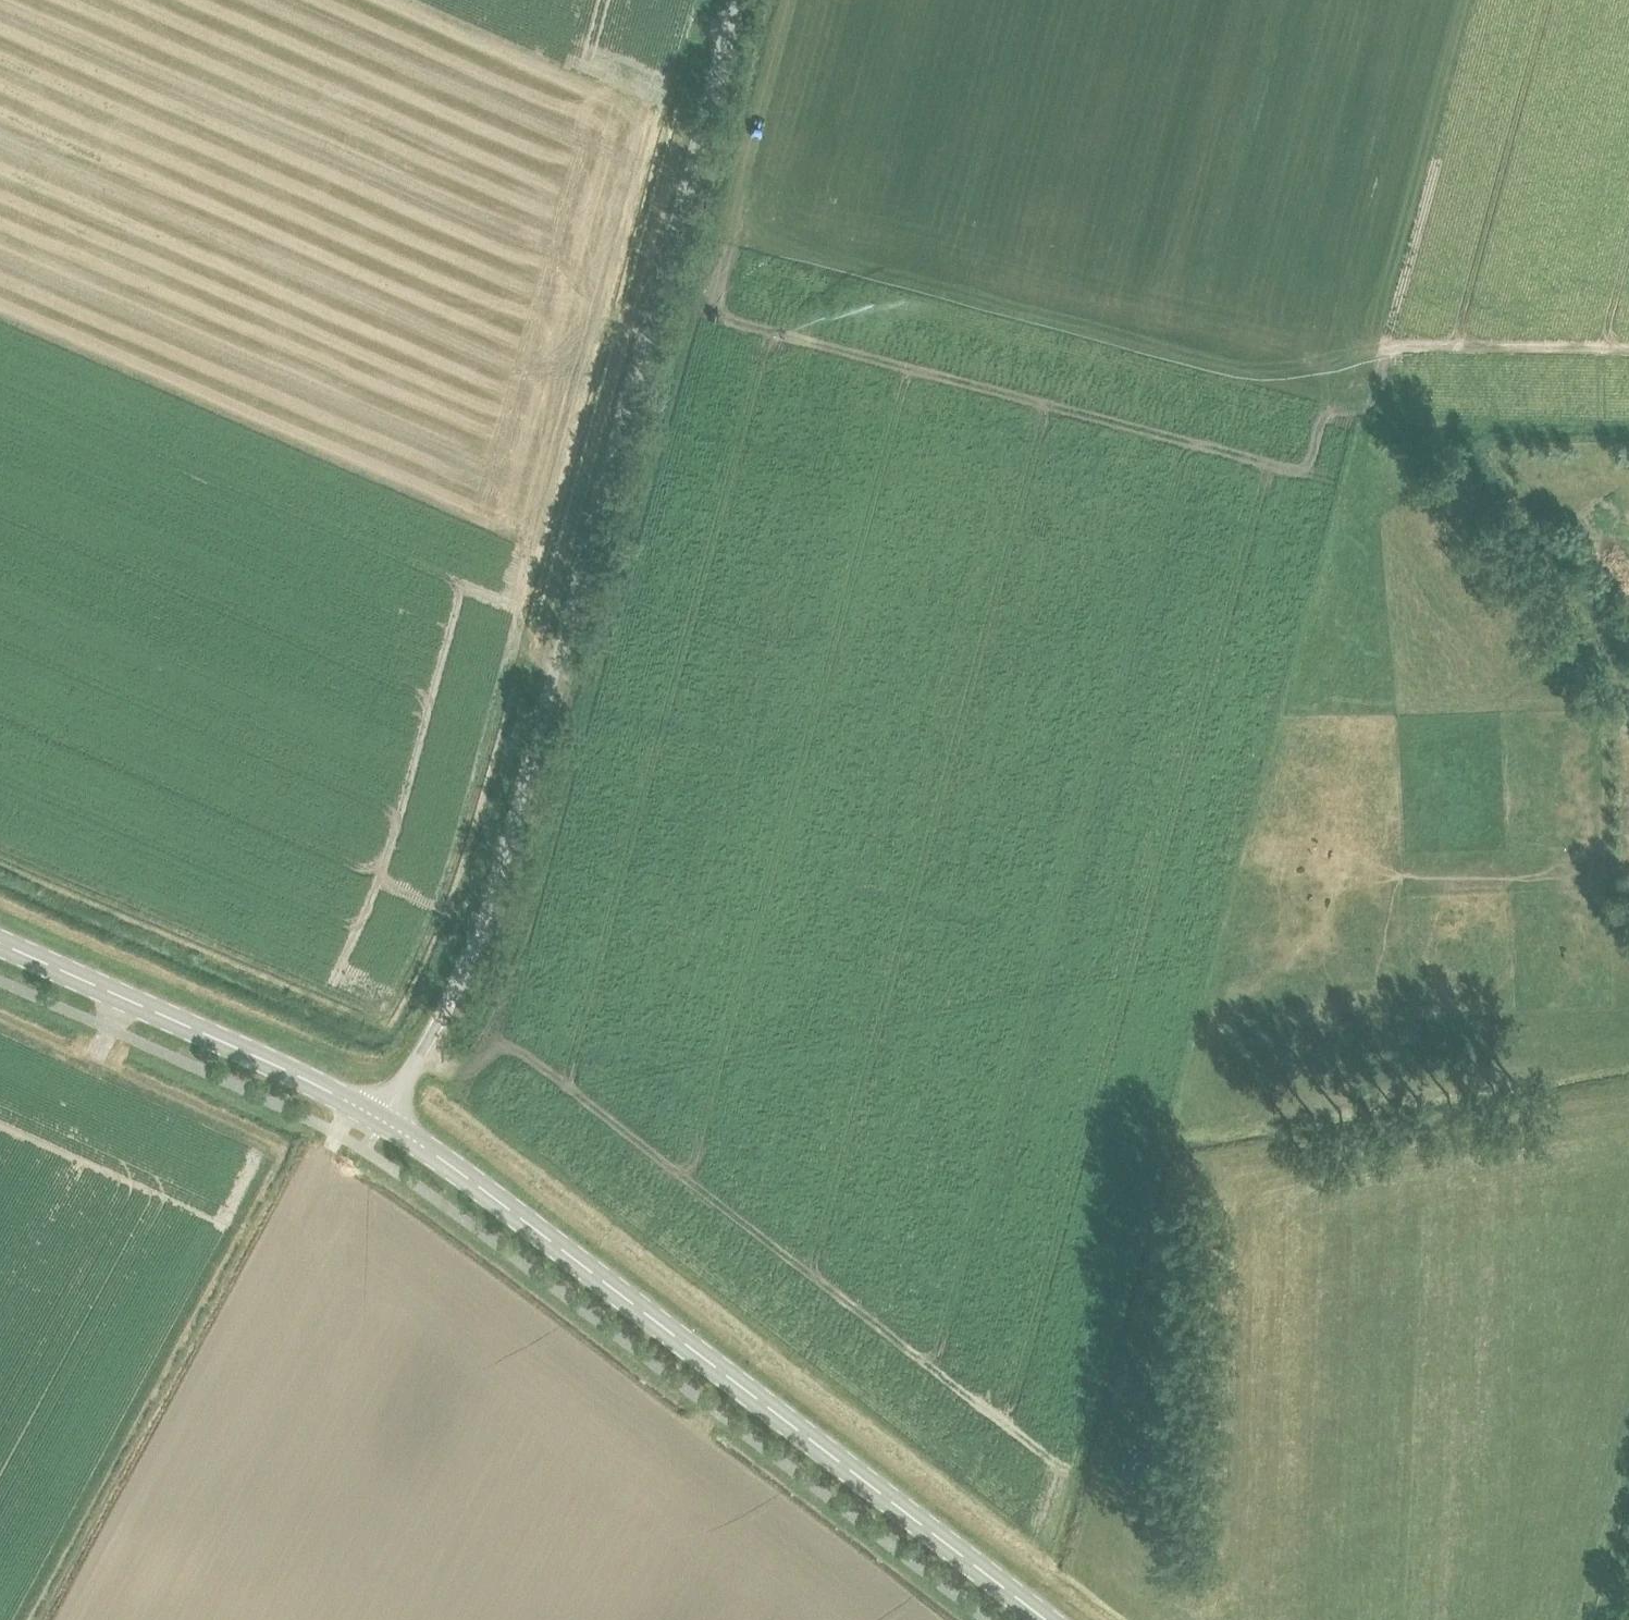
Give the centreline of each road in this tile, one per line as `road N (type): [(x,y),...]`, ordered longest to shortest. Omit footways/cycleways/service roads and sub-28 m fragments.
road 1 (unclassified): [(386,1121),(500,899),(745,0)]
road 2 (unclassified): [(1046,1619),(505,1204),(386,1121)]
road 3 (unclassified): [(386,1121),(0,942)]

